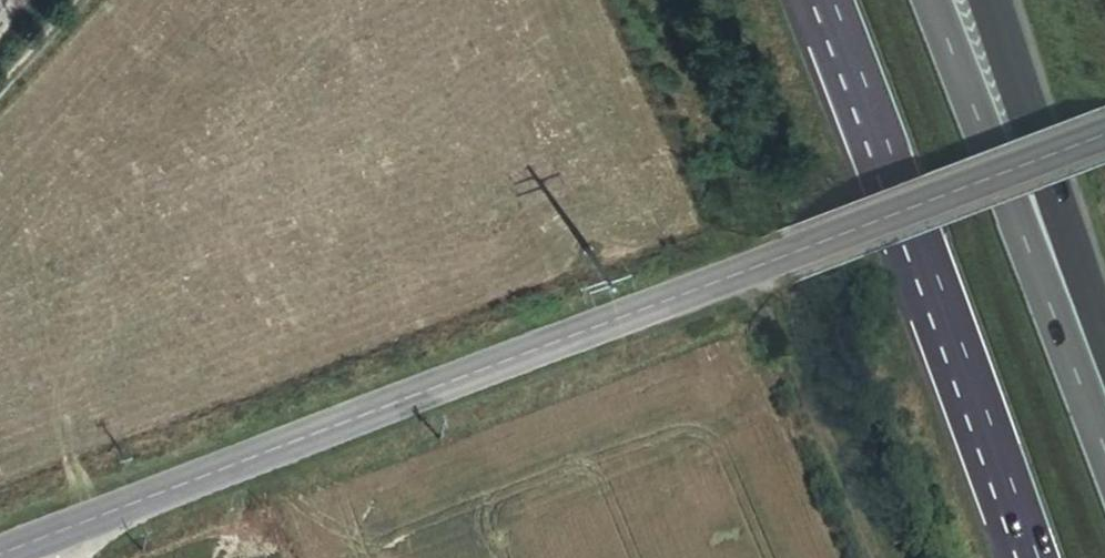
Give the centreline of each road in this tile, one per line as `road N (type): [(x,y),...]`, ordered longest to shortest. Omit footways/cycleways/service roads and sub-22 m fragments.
road 1 (tertiary): [(1104,138),(5,557)]
road 2 (motorway): [(831,0),(1037,557)]
road 3 (motorway): [(1103,447),(928,0)]
road 4 (motorway): [(1103,447),(1101,362),(989,0)]
road 5 (track): [(872,557),(751,273)]
road 6 (track): [(0,94),(86,0)]

